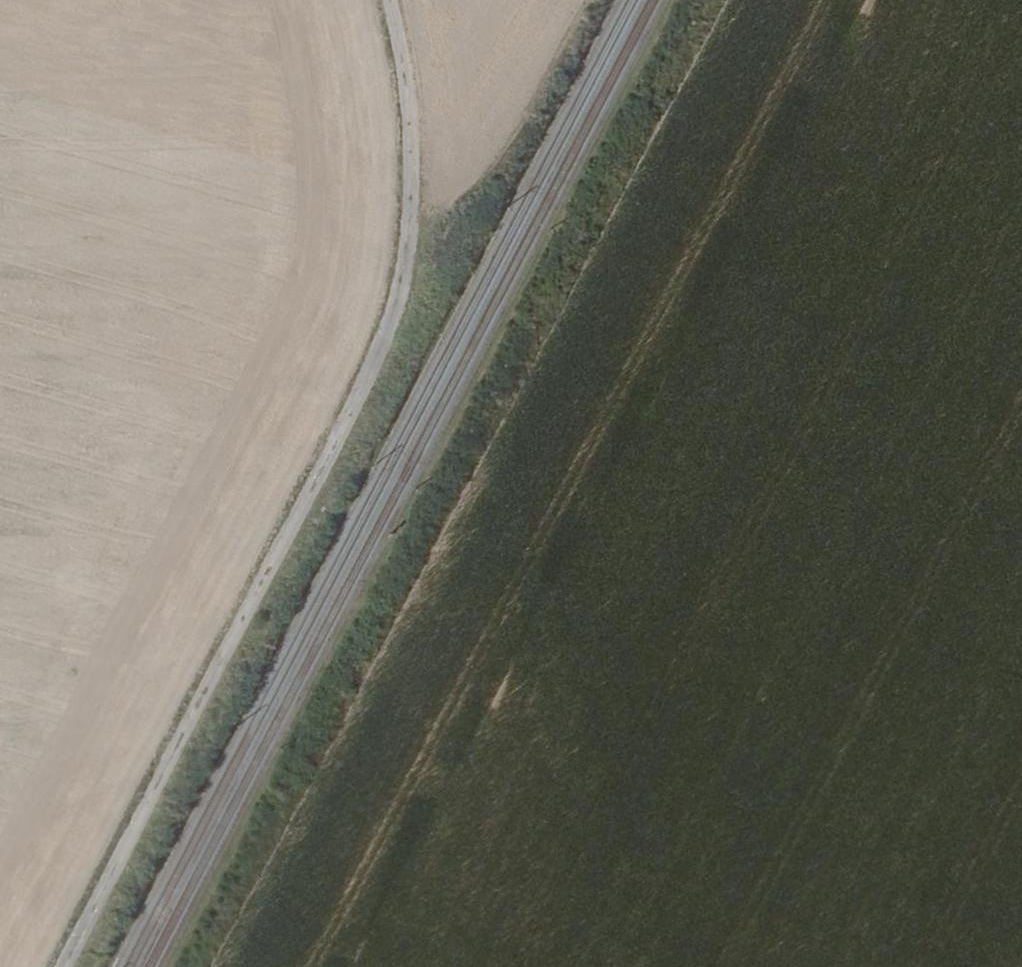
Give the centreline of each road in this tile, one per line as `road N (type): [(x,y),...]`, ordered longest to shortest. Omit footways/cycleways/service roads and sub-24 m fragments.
road 1 (track): [(66,966),(380,358),(399,303),(413,172),(410,91),(392,0)]

